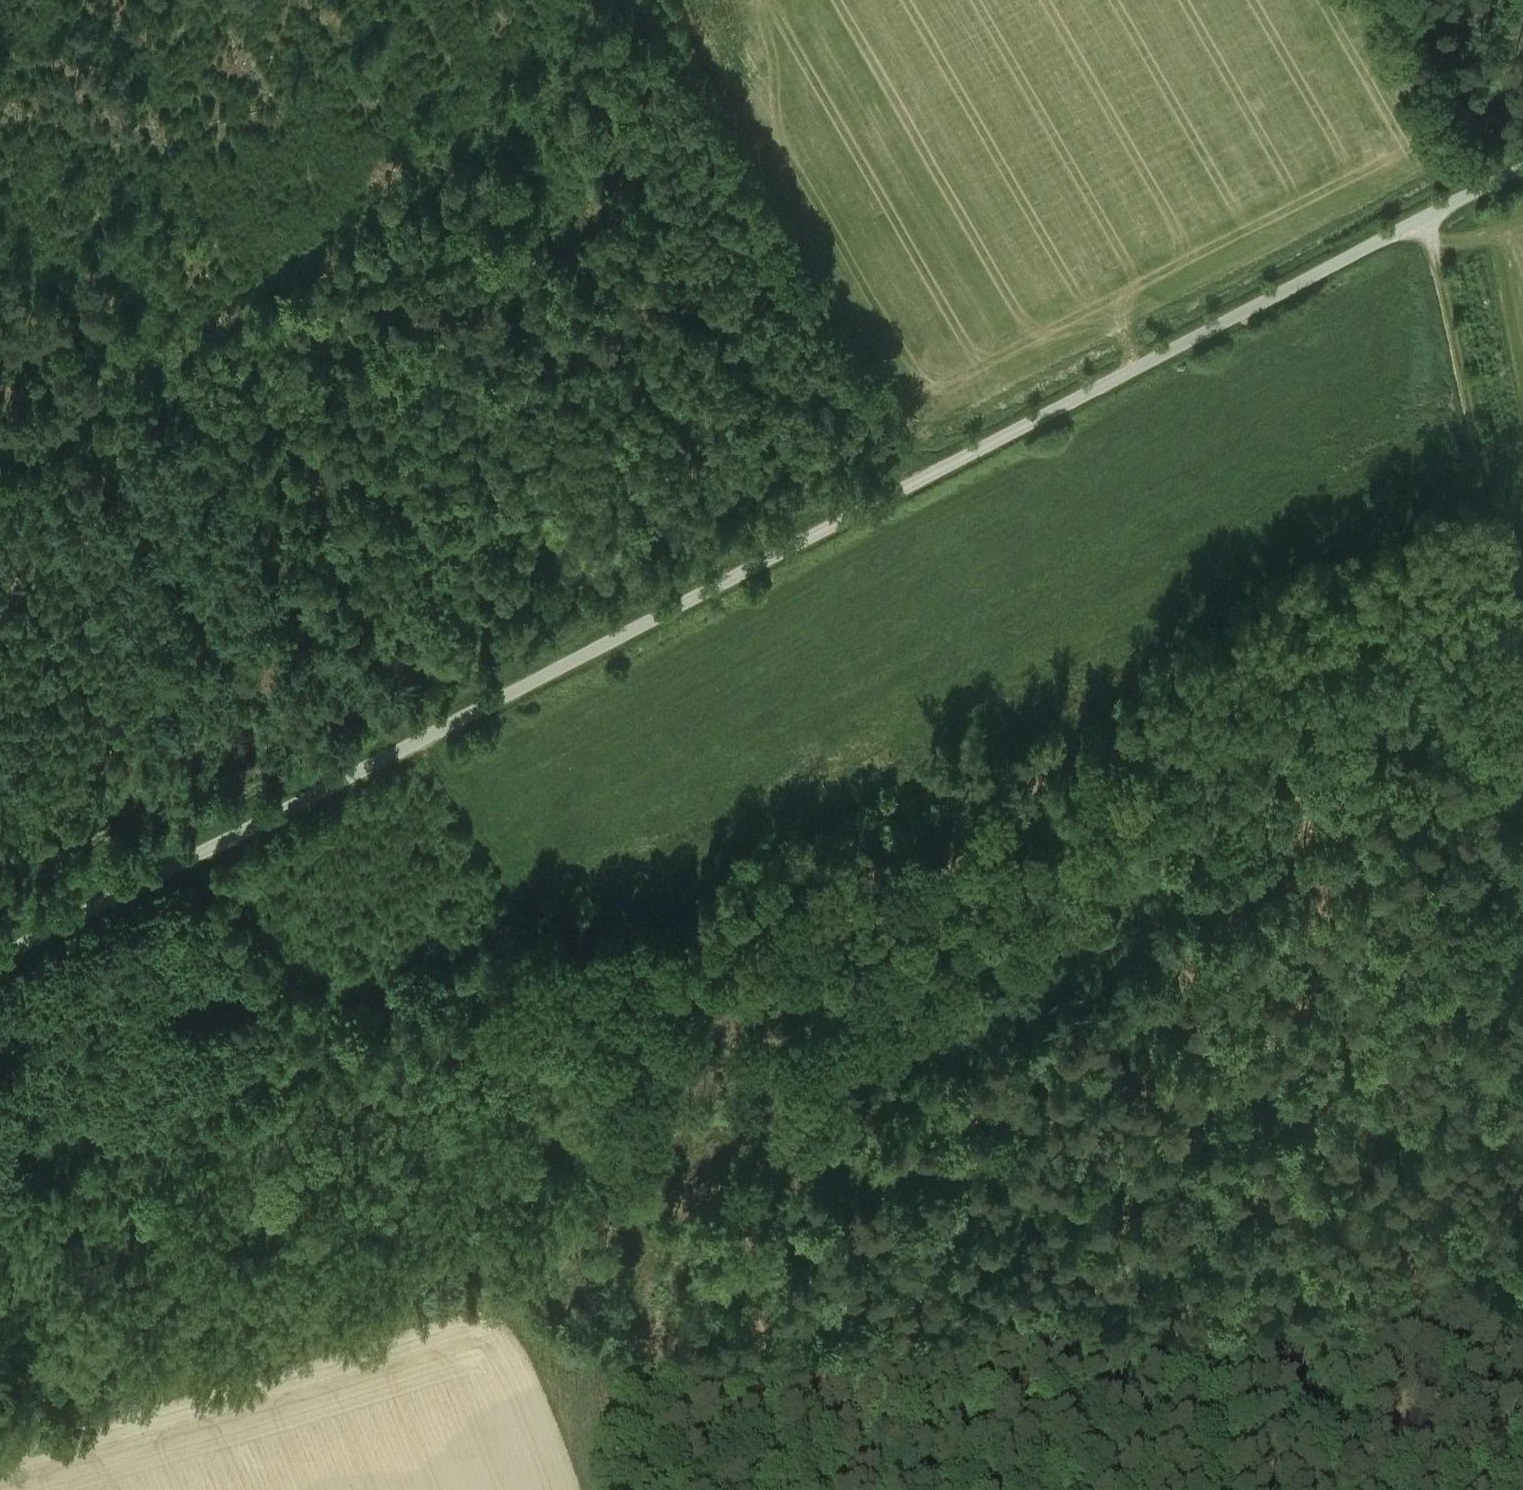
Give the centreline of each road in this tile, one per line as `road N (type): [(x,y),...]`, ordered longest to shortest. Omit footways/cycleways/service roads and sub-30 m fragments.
road 1 (unclassified): [(1522,168),(0,957)]
road 2 (track): [(1426,215),(1522,687)]

